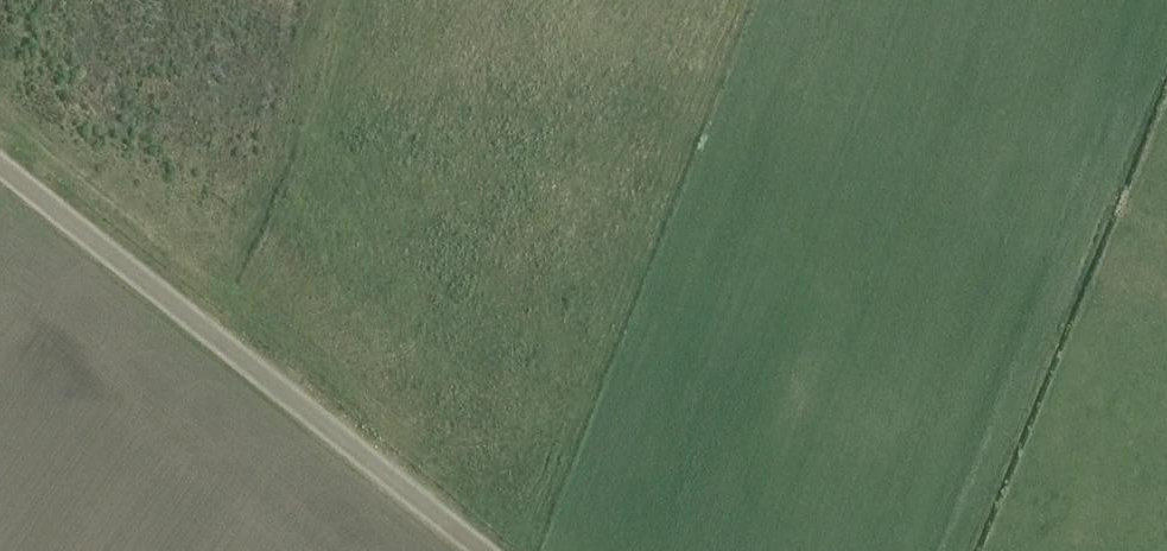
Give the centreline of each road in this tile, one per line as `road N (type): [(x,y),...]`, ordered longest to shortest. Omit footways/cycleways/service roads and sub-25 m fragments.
road 1 (unclassified): [(484,550),(0,165)]

